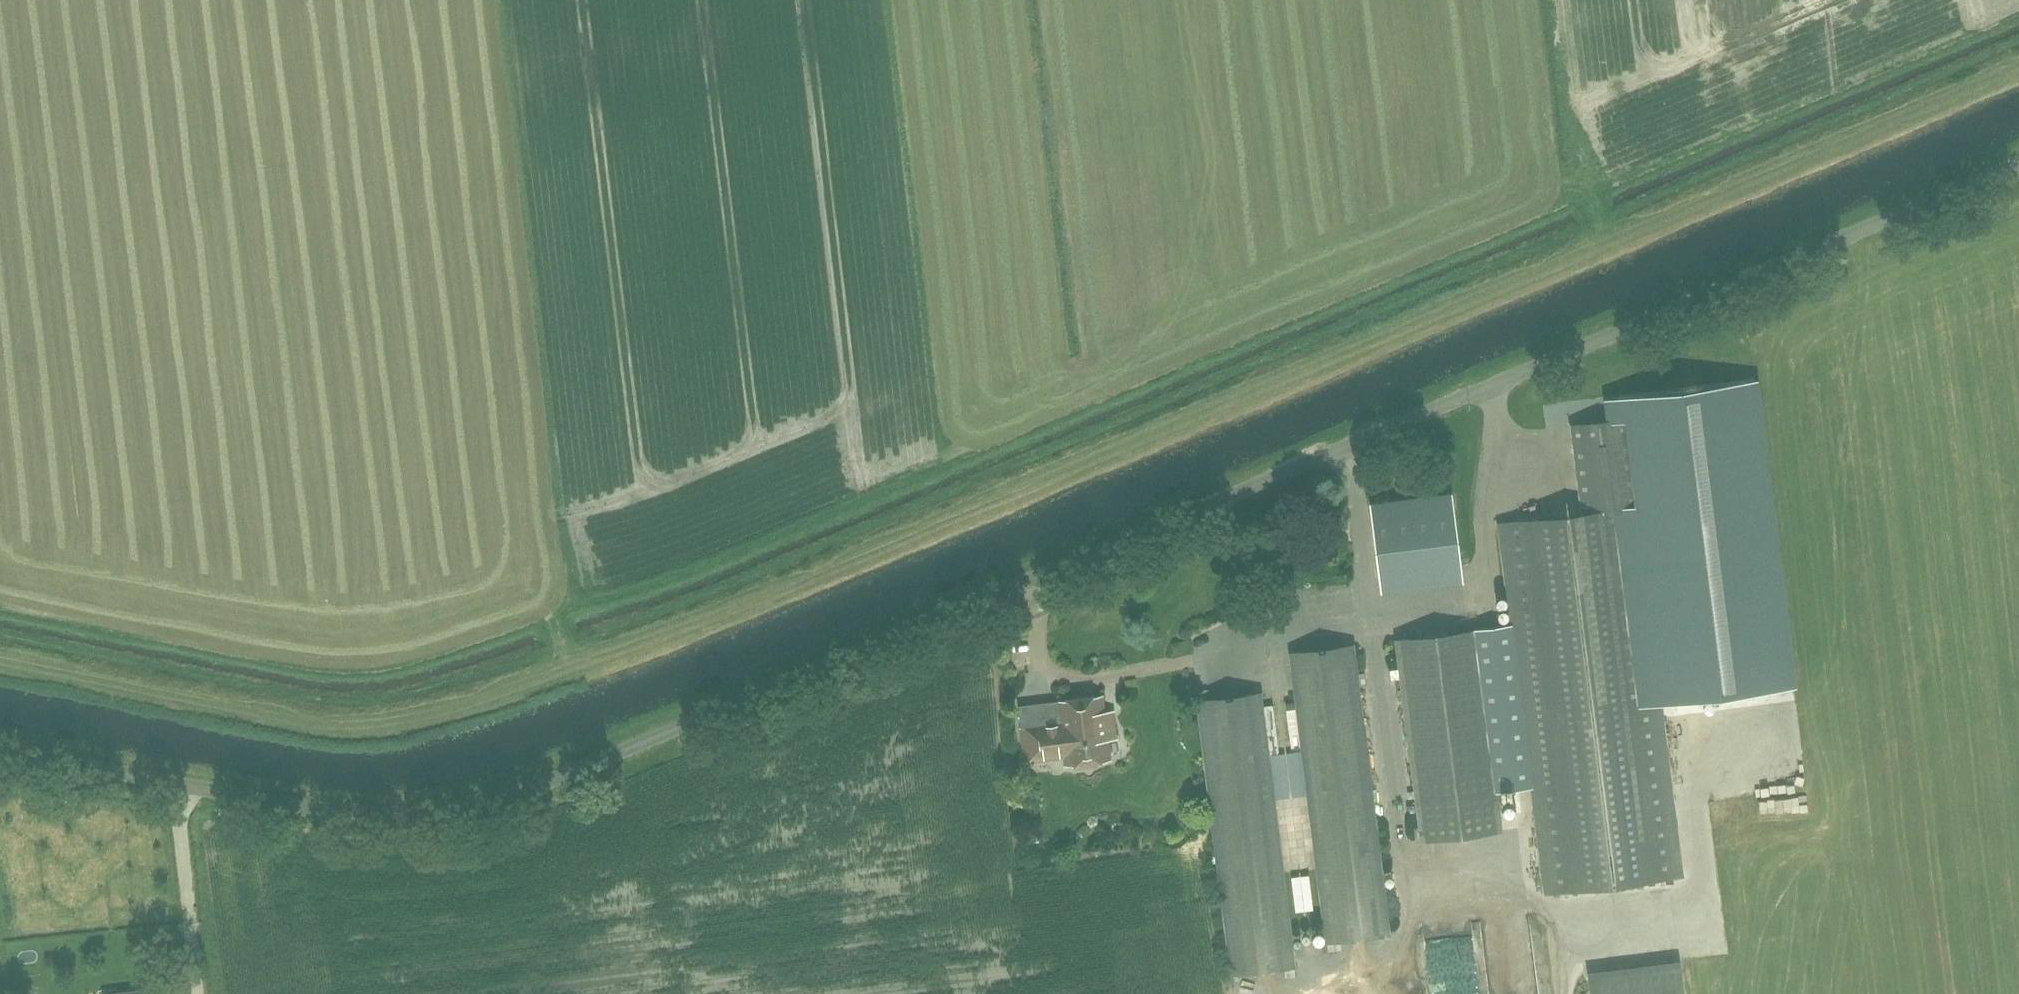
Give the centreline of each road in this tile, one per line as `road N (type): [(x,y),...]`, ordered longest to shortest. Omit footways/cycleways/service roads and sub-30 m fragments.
road 1 (unclassified): [(0,748),(336,814),(410,815),(481,803),(556,779),(2018,165)]

